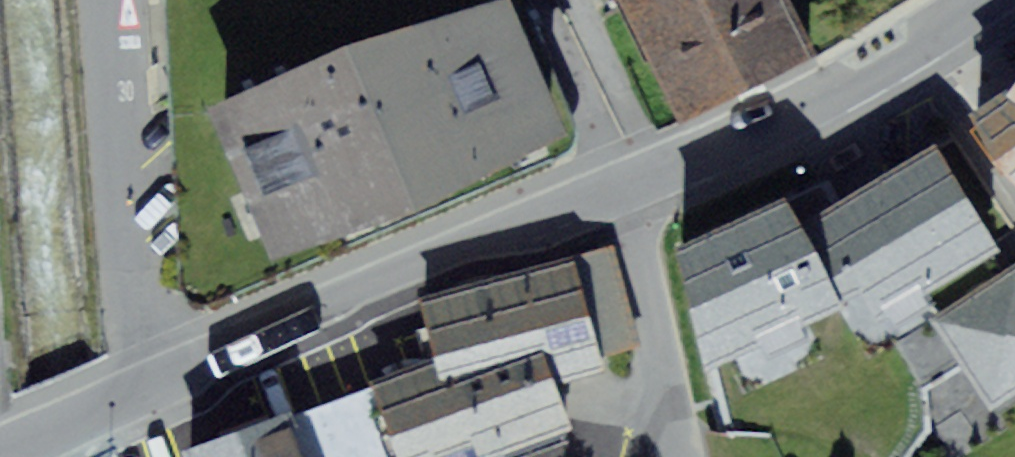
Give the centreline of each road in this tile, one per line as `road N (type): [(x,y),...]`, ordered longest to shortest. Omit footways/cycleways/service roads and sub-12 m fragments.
road 1 (residential): [(150,383),(402,268),(622,188)]
road 2 (residential): [(622,188),(852,80),(973,0)]
road 3 (residential): [(150,383),(131,305),(113,0)]
road 4 (residential): [(622,188),(679,456)]
road 5 (residential): [(0,449),(150,383)]

